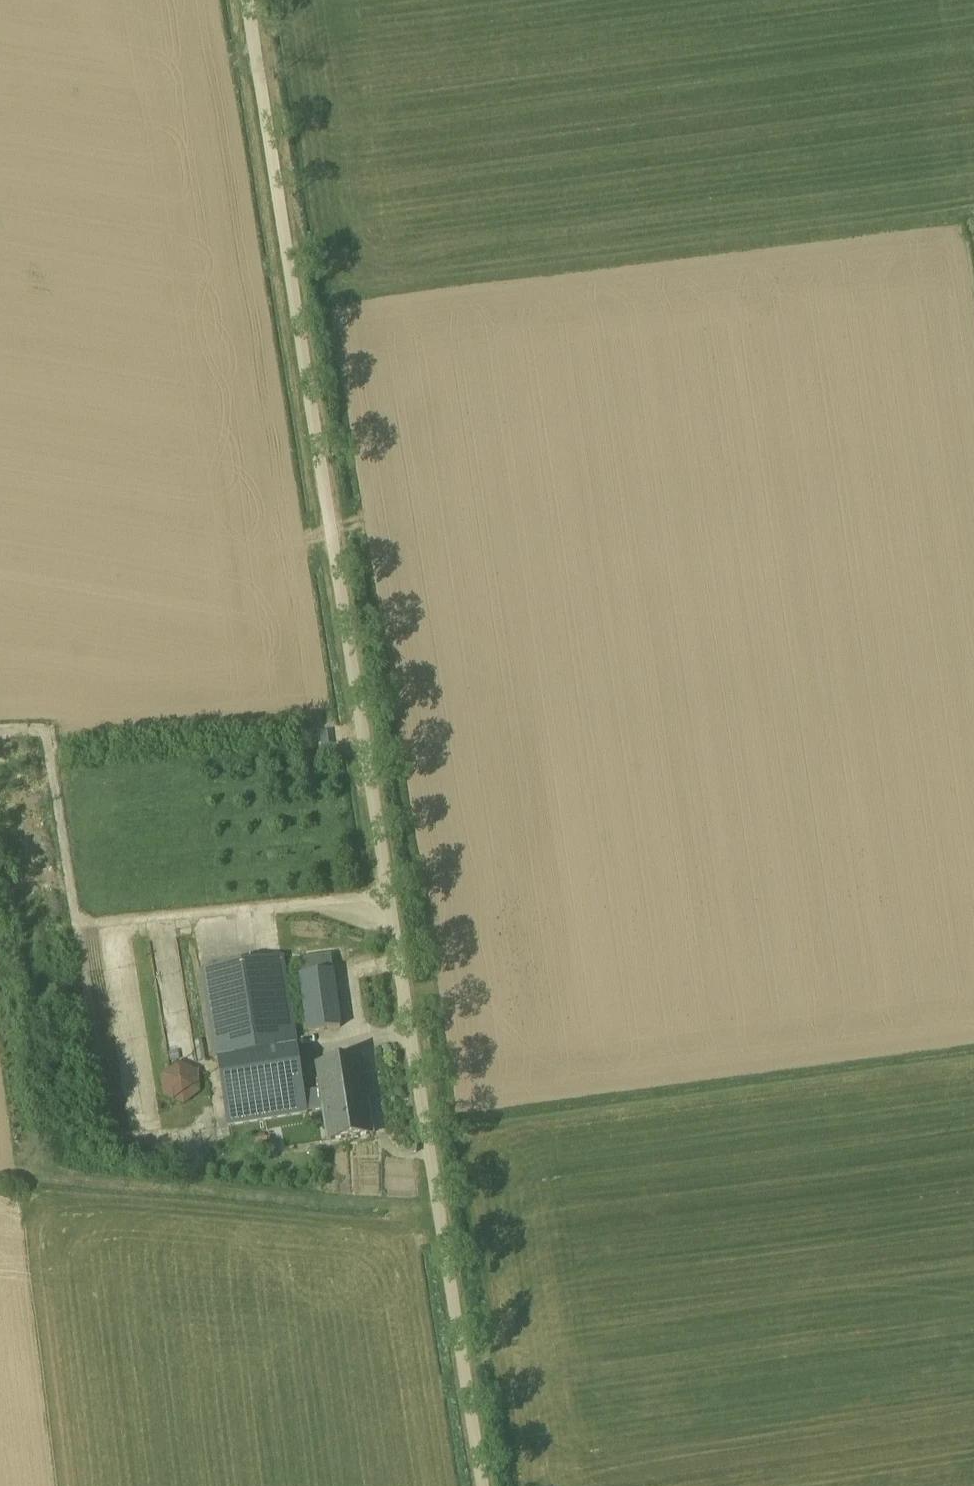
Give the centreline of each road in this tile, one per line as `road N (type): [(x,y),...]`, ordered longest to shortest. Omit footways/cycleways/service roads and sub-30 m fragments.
road 1 (unclassified): [(481,1485),(248,0)]

